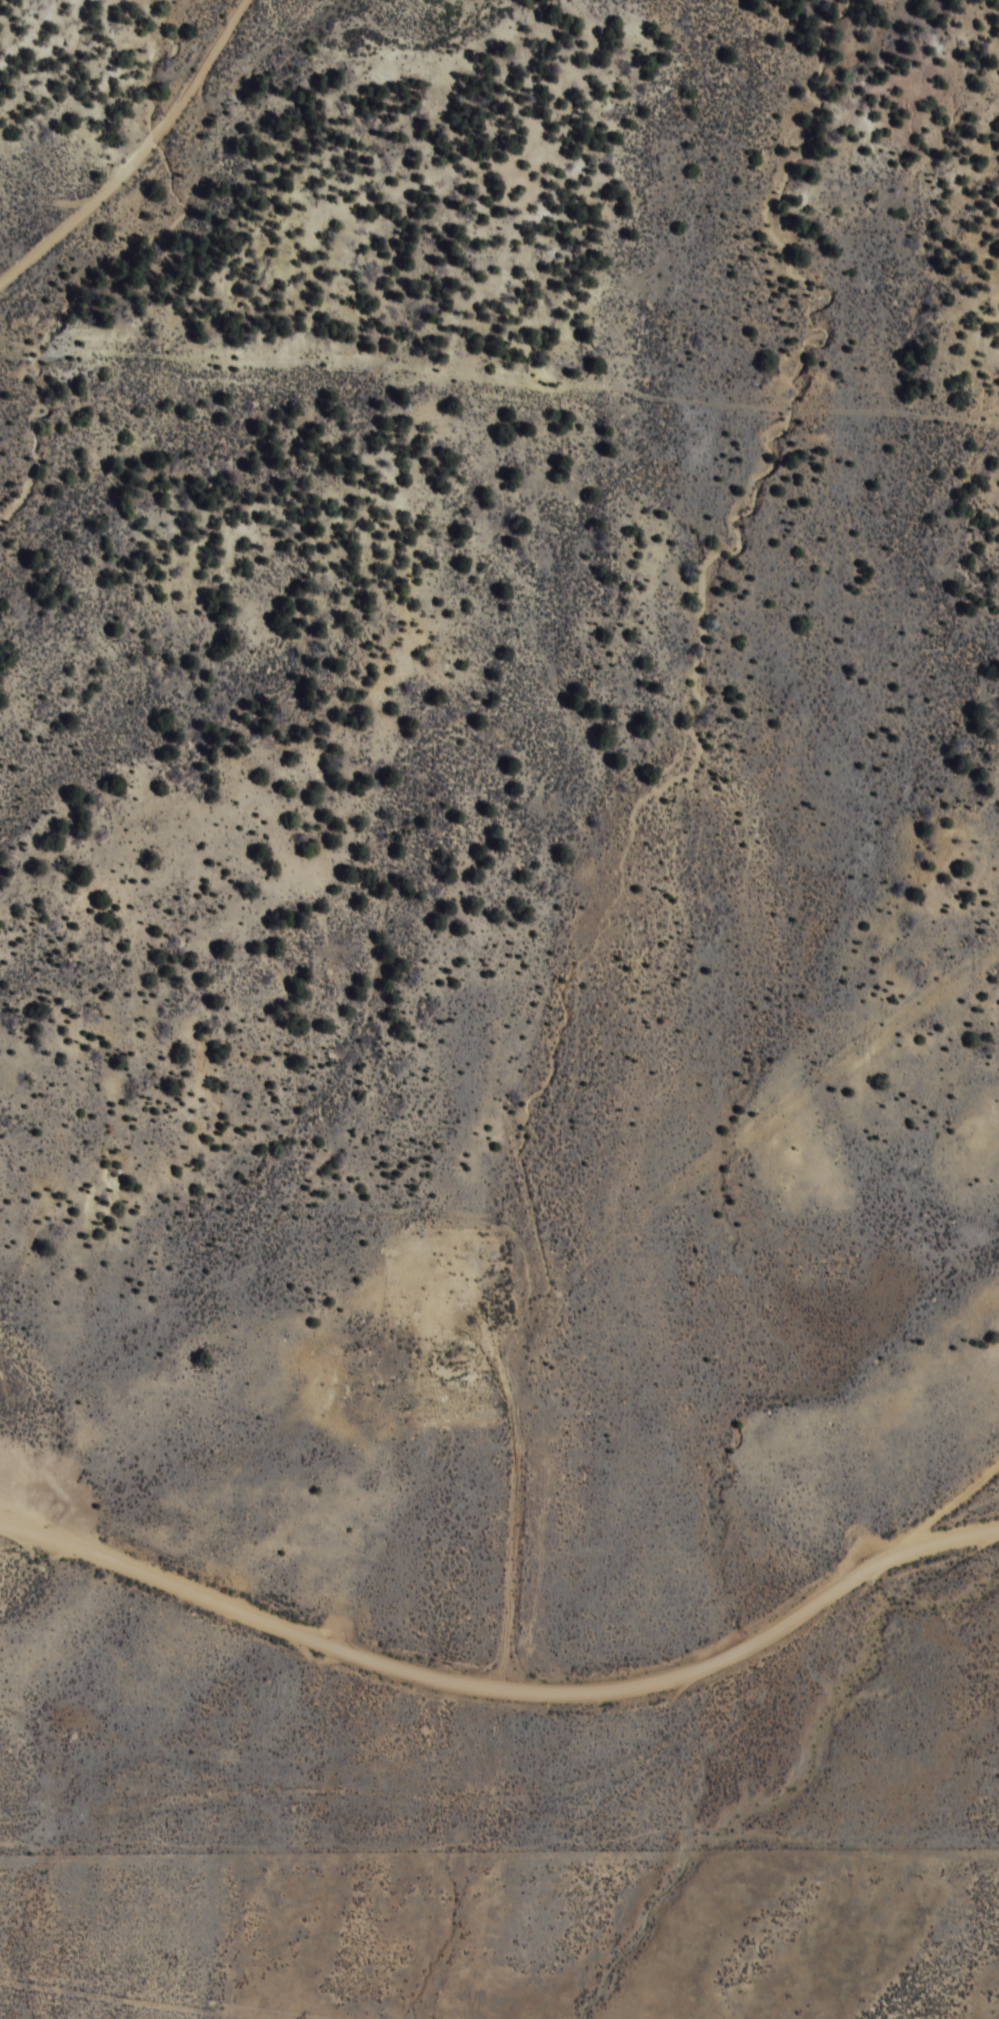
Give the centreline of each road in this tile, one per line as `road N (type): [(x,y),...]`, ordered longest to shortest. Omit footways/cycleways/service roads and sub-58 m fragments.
road 1 (residential): [(998,1527),(738,1656),(601,1677),(495,1677),(0,1520)]

